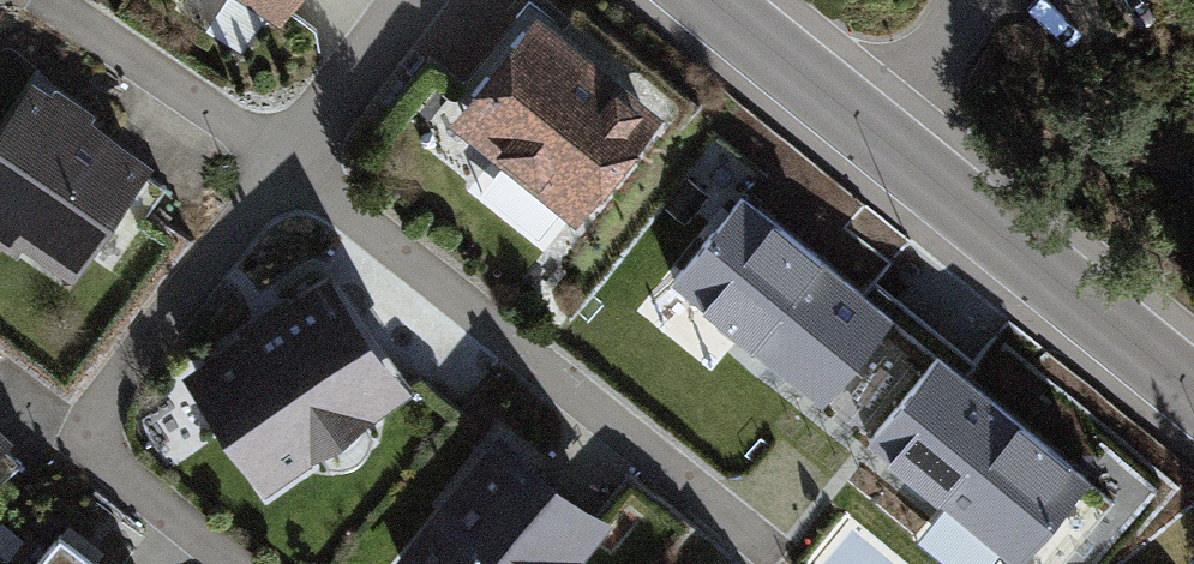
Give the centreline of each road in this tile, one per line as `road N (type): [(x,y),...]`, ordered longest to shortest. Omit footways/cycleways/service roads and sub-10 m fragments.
road 1 (residential): [(1193,395),(878,138)]
road 2 (residential): [(878,138),(708,0)]
road 3 (residential): [(965,0),(878,138)]

